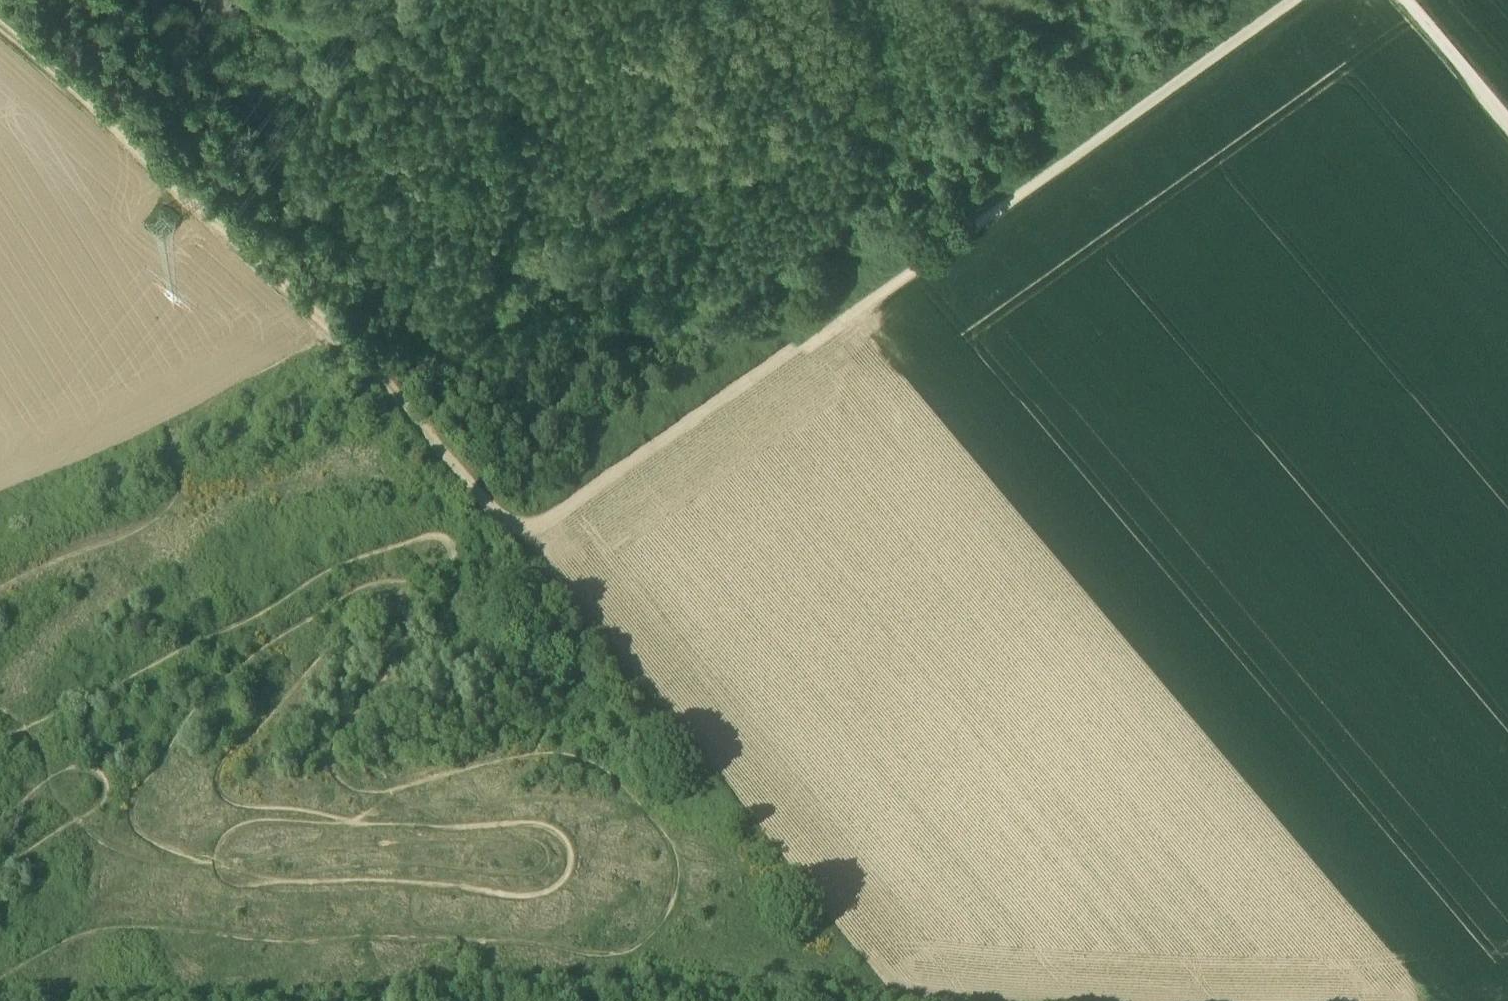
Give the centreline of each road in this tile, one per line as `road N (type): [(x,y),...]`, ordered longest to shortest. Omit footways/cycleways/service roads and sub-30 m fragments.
road 1 (track): [(0,27),(345,351),(517,552),(883,288)]
road 2 (track): [(1292,0),(883,288)]
road 3 (track): [(1507,122),(1406,0)]

